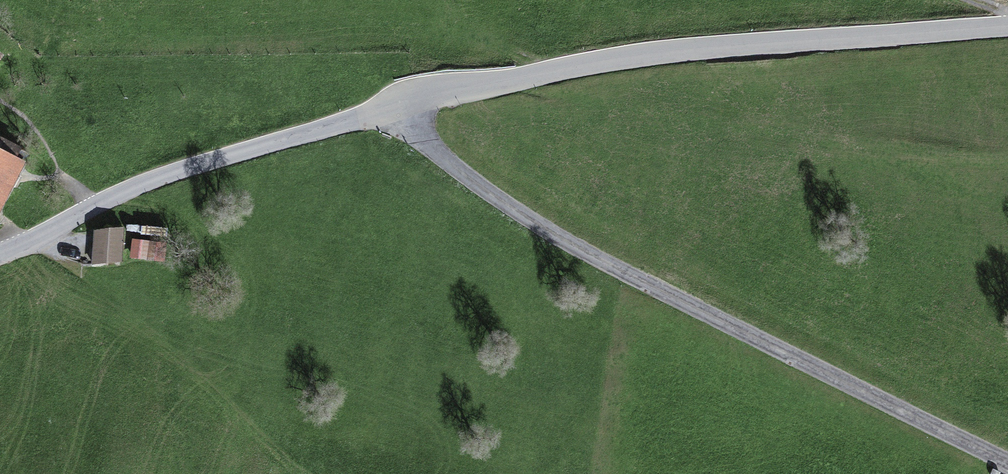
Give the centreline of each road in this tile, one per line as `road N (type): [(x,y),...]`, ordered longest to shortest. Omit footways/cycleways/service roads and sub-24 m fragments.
road 1 (unclassified): [(1007,463),(563,238),(456,168),(405,121),(400,103)]
road 2 (unclassified): [(1007,26),(658,54),(427,91),(400,103)]
road 3 (unclassified): [(400,103),(138,184),(0,252)]

